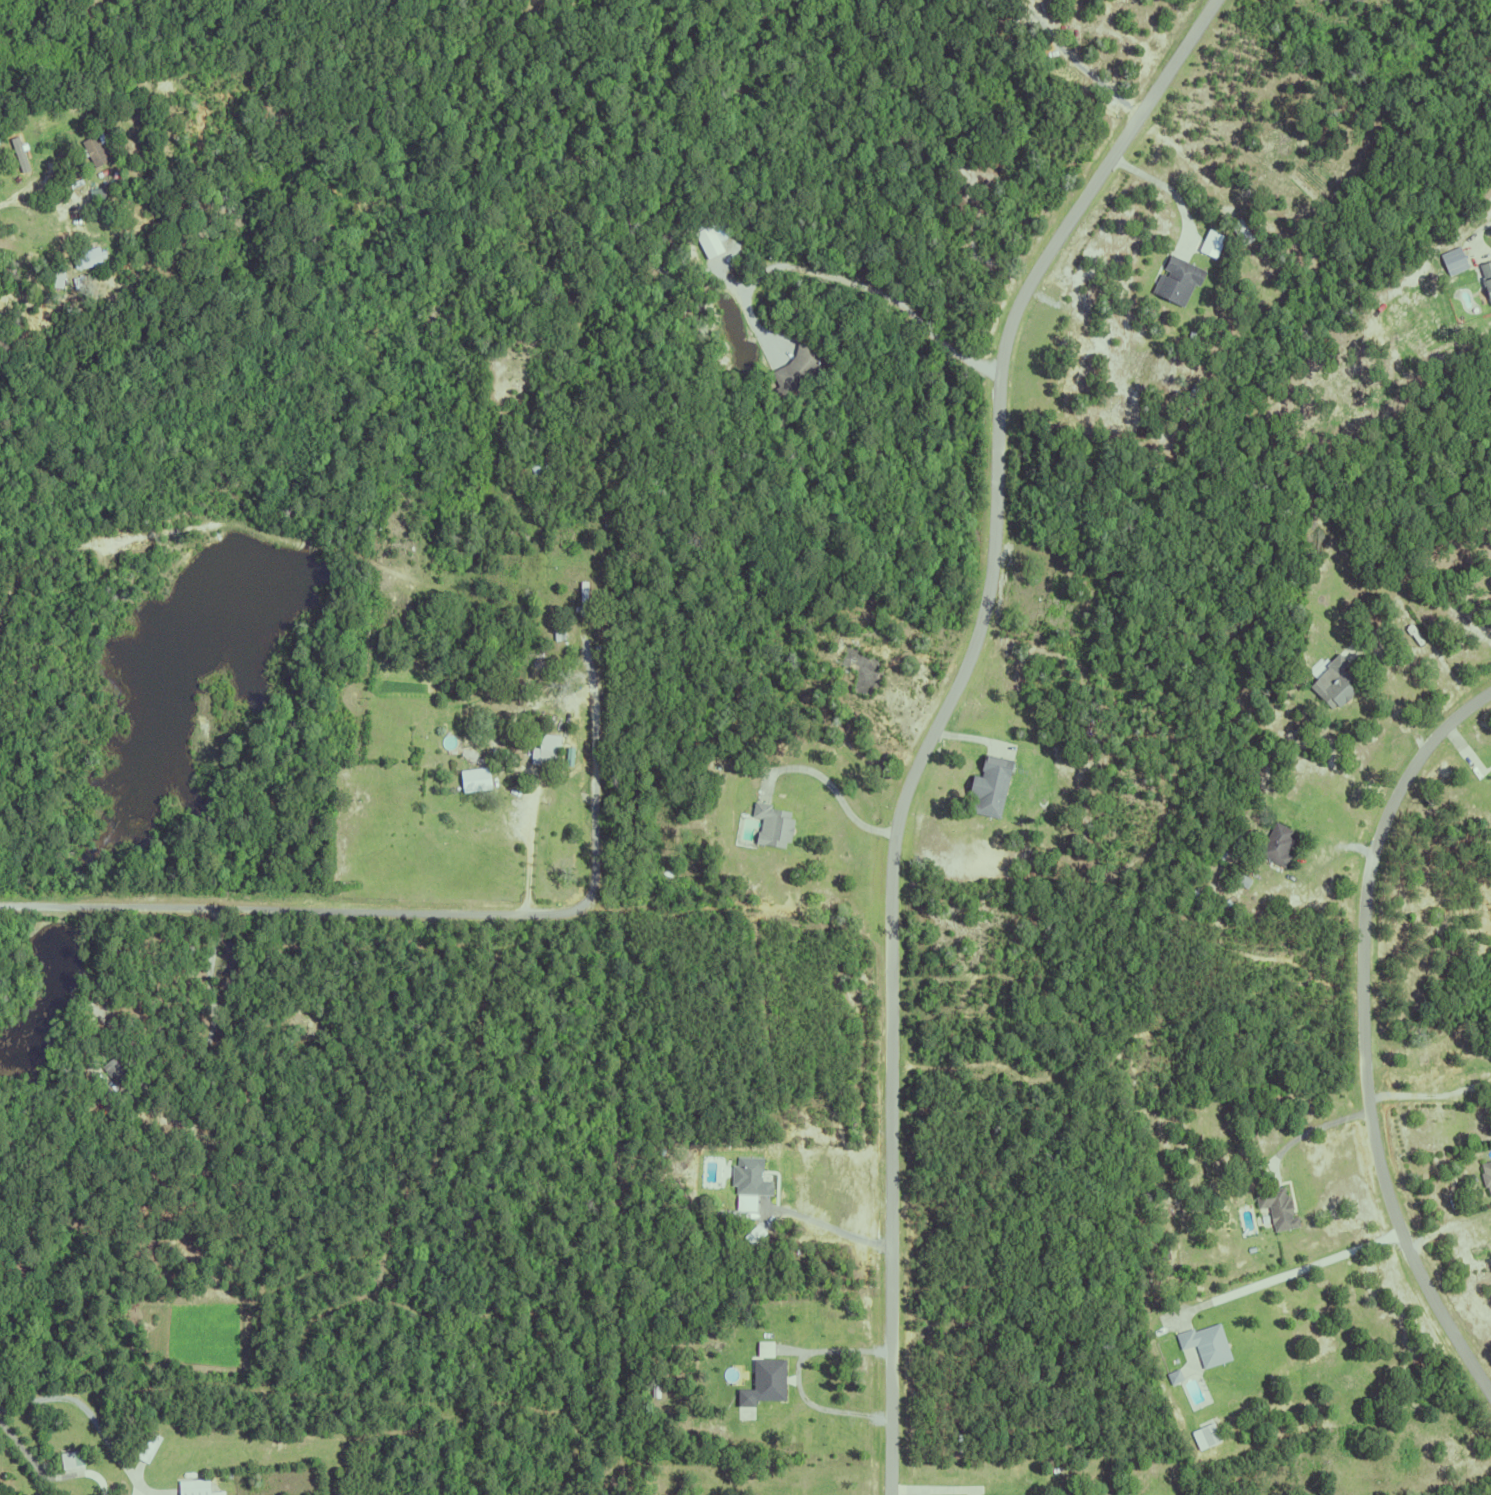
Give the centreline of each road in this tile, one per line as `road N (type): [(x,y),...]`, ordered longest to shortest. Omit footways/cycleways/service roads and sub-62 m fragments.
road 1 (residential): [(886,1494),(890,849),(910,774),(965,673),(985,607),(1006,329),(1211,0)]
road 2 (residential): [(1490,1390),(1441,1320),(1385,1203),(1366,1131),(1357,1028),(1362,894),(1375,839),(1429,746),(1490,693)]
road 3 (residential): [(0,909),(563,918),(583,912),(592,894)]
road 4 (residential): [(592,894),(593,664)]

